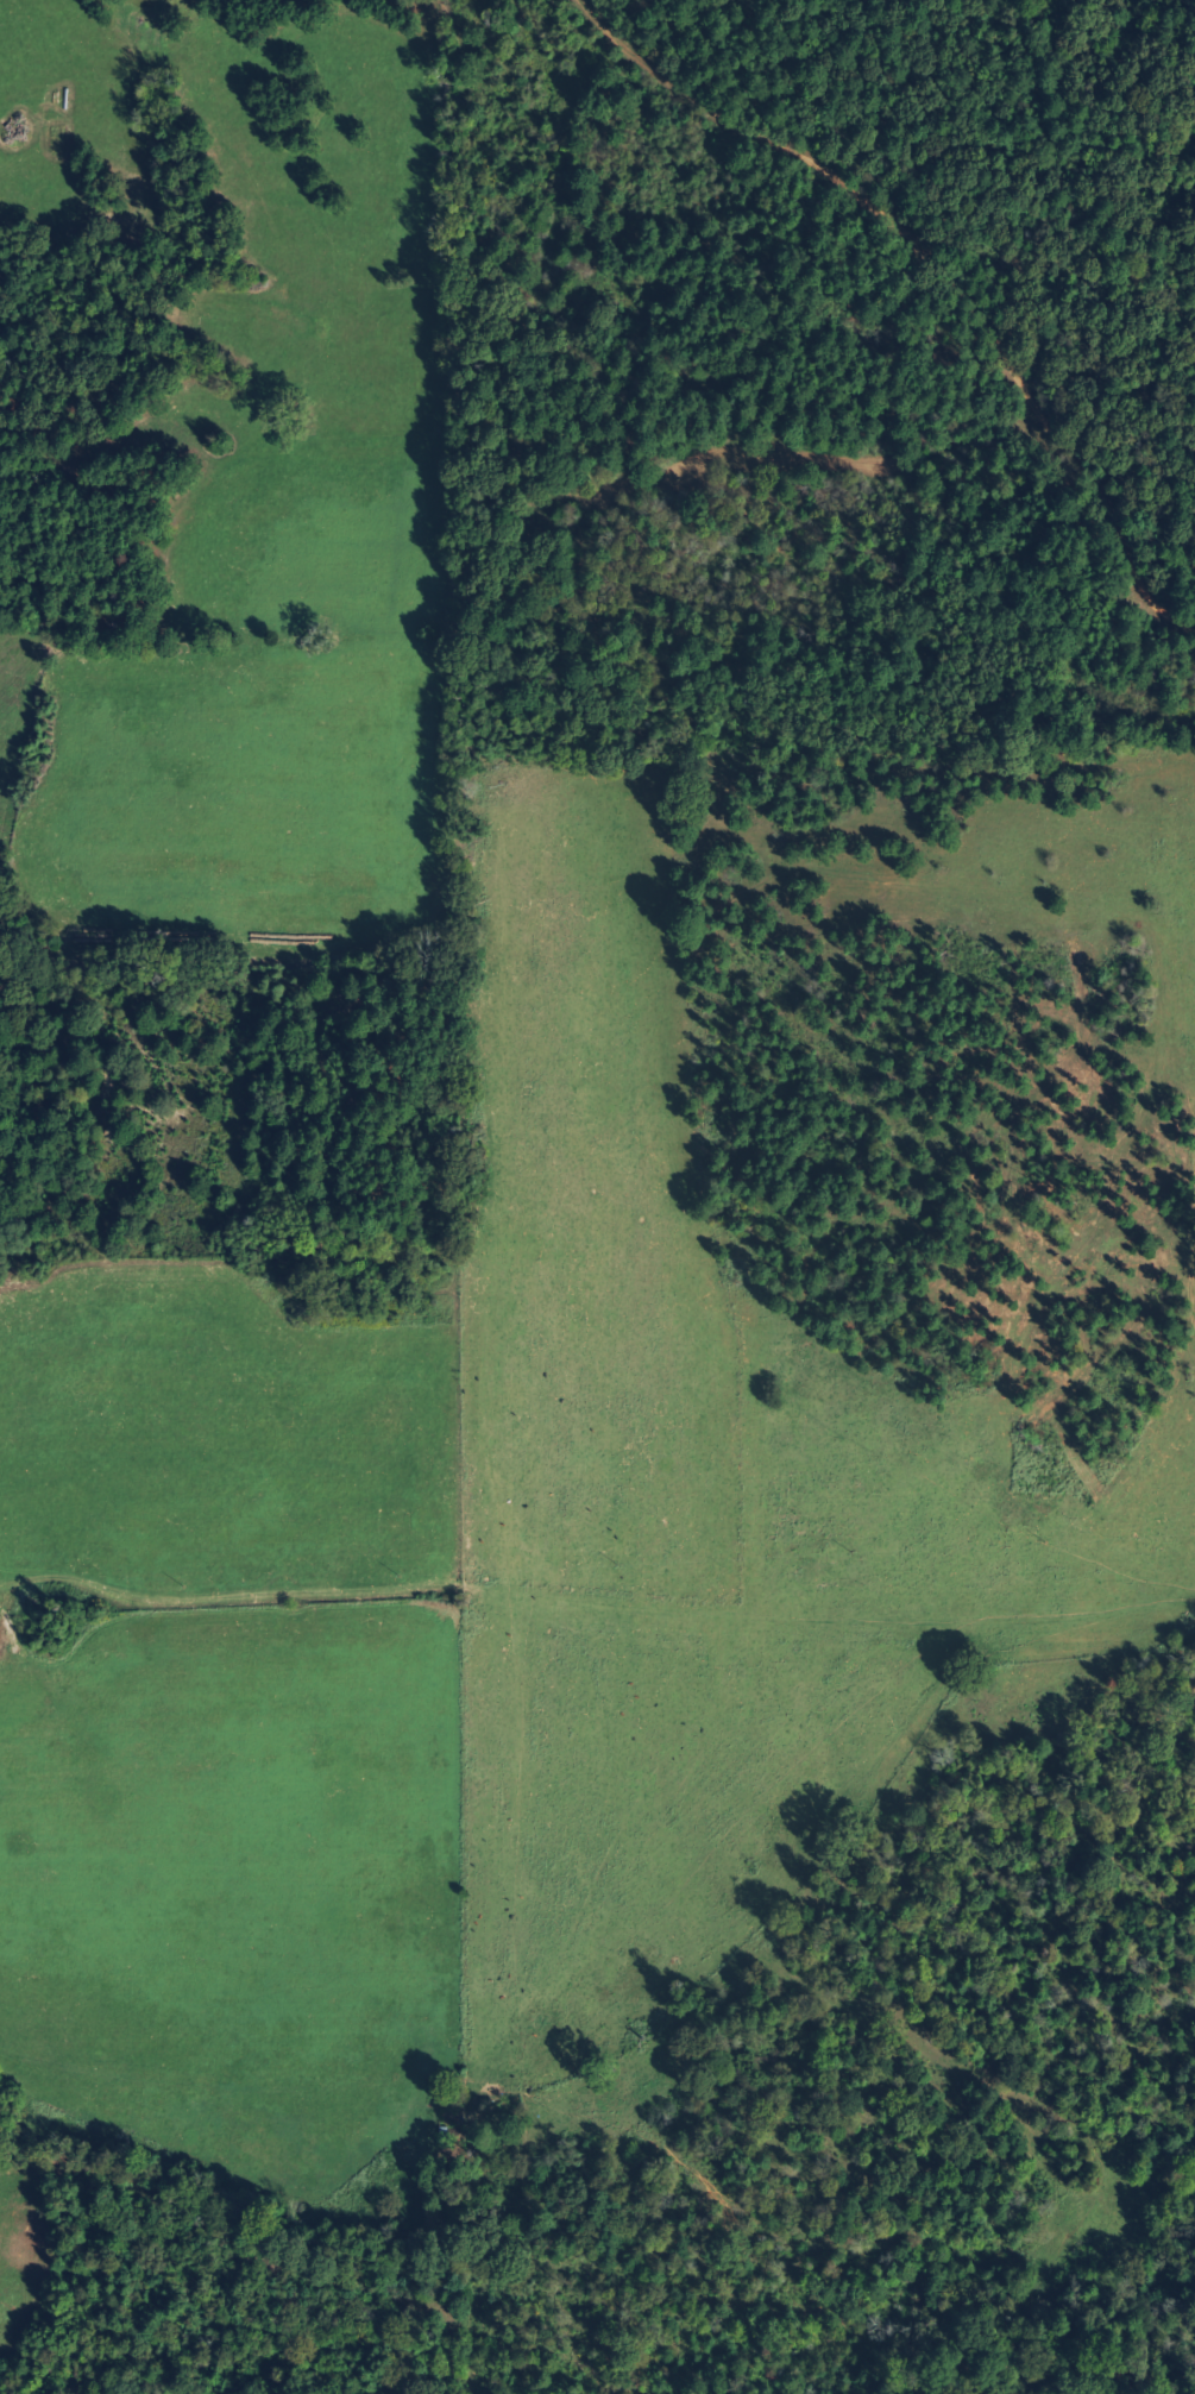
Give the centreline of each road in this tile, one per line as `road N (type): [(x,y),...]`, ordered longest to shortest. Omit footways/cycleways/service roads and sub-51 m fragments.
road 1 (residential): [(491,2141),(451,2035),(474,1900),(498,1566),(480,865),(433,458),(415,51),(393,0)]
road 2 (residential): [(1194,596),(1094,572),(1034,524),(981,404),(981,357),(933,219),(820,105),(686,0)]

